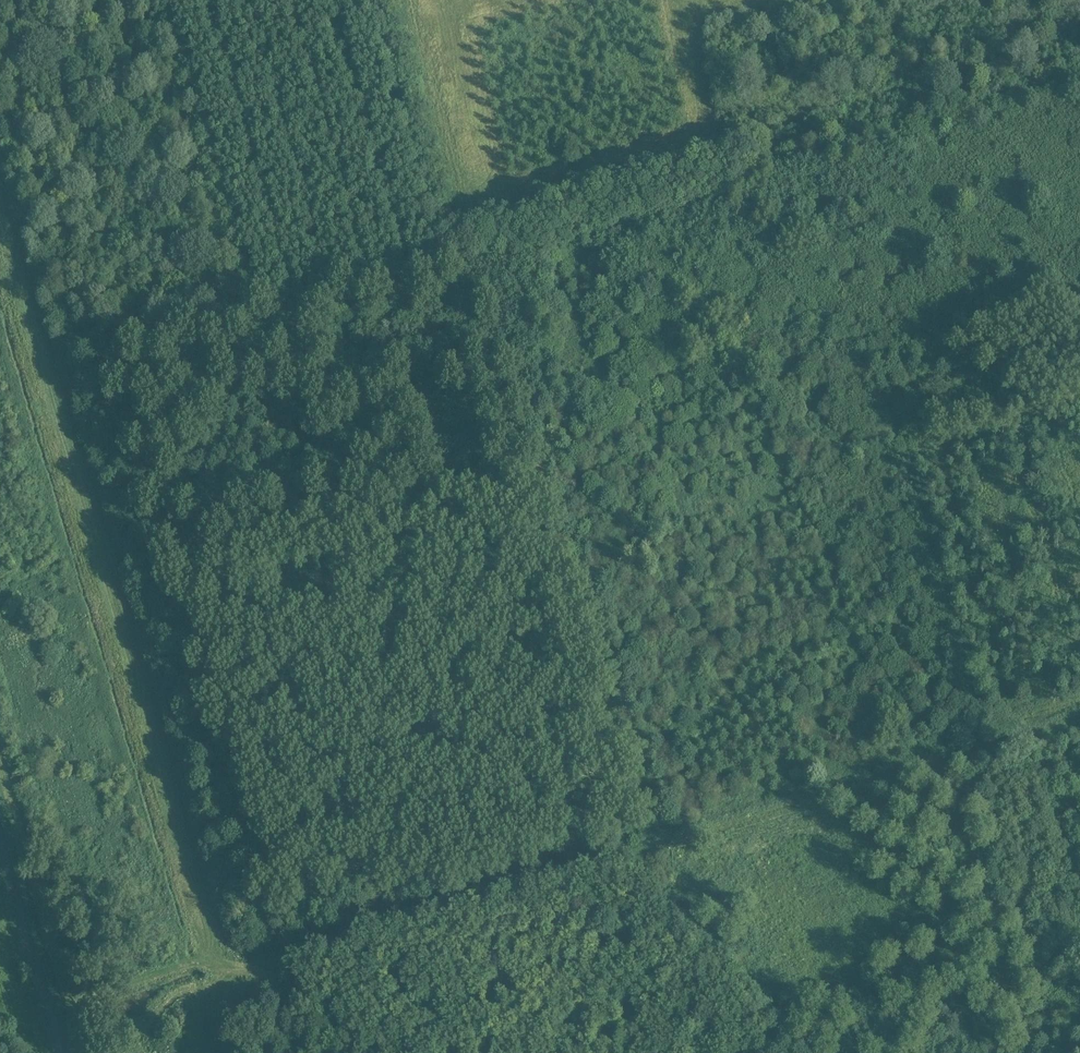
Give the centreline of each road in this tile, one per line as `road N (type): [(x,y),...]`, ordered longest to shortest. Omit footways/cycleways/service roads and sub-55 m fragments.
road 1 (track): [(88,1052),(0,761)]

